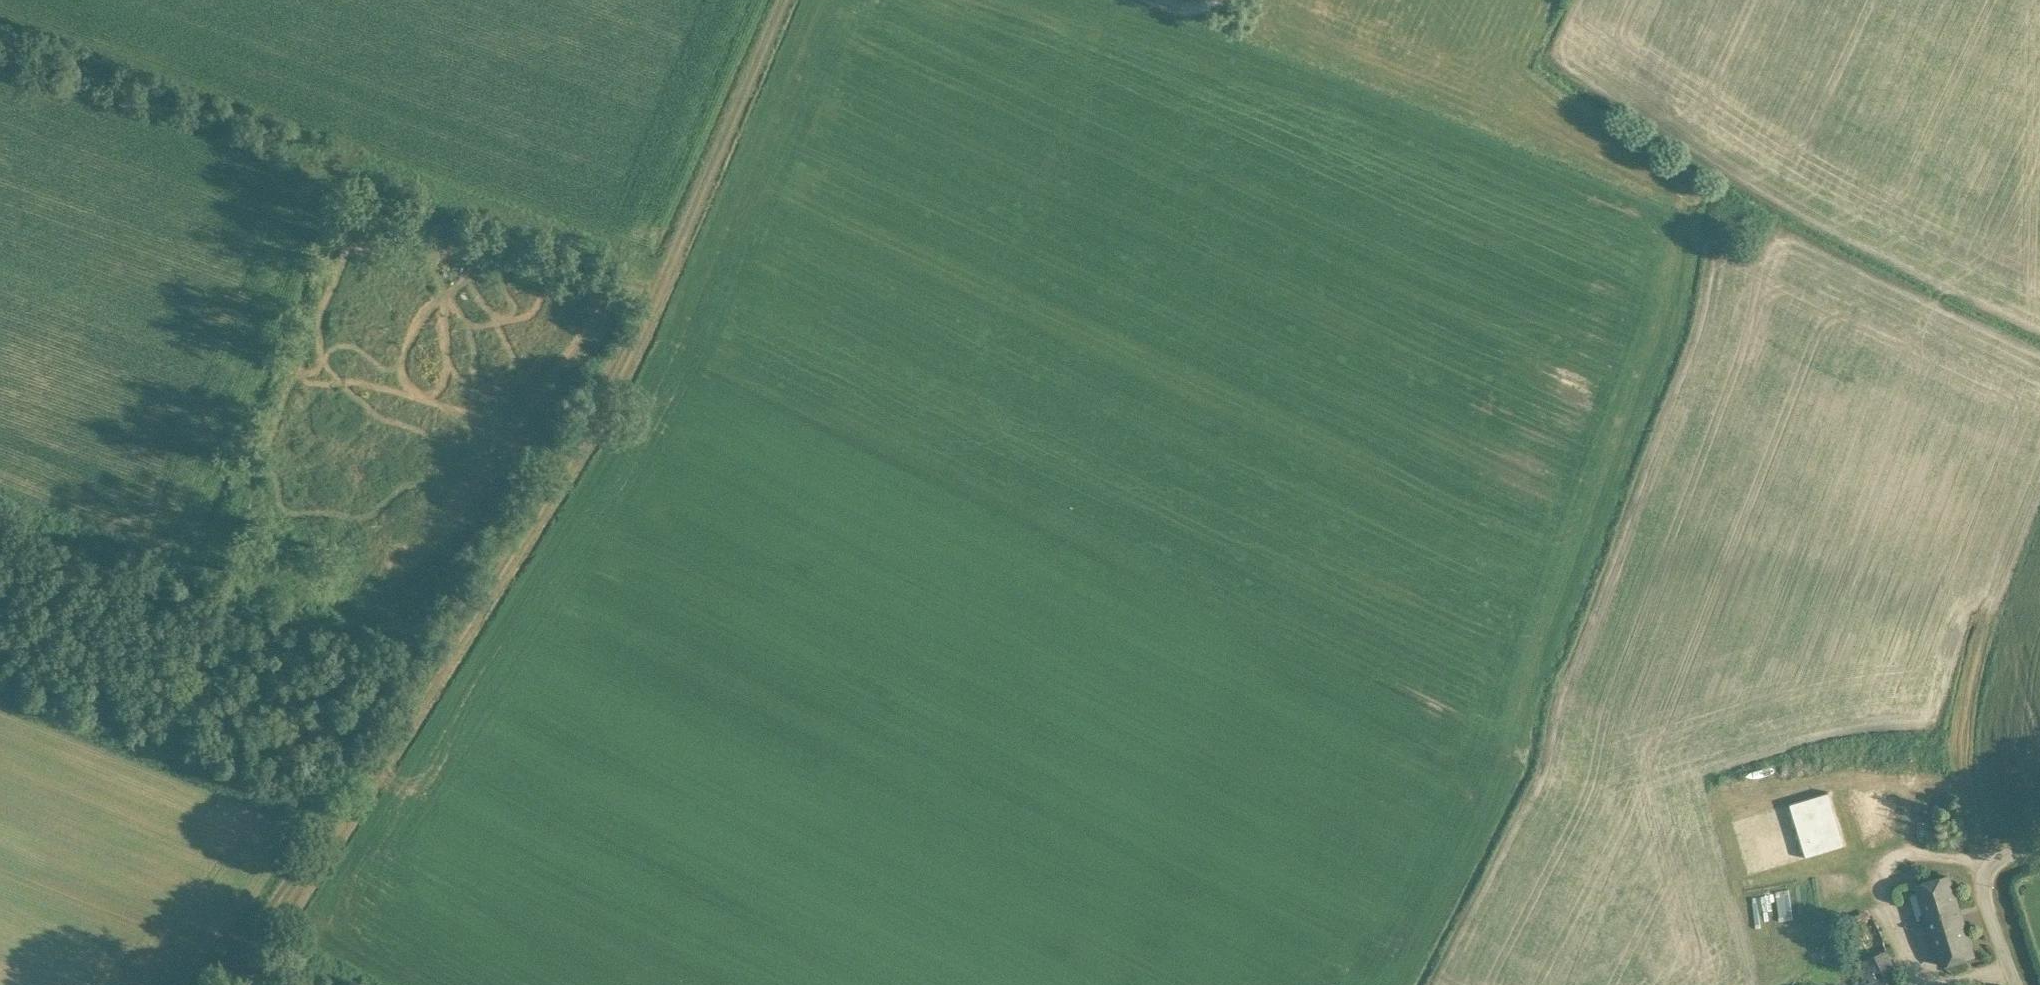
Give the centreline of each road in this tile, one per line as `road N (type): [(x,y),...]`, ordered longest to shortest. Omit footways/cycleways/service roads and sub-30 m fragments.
road 1 (track): [(227,984),(564,467),(786,0)]
road 2 (unclassified): [(2016,984),(1983,898),(1991,857),(2039,840)]

